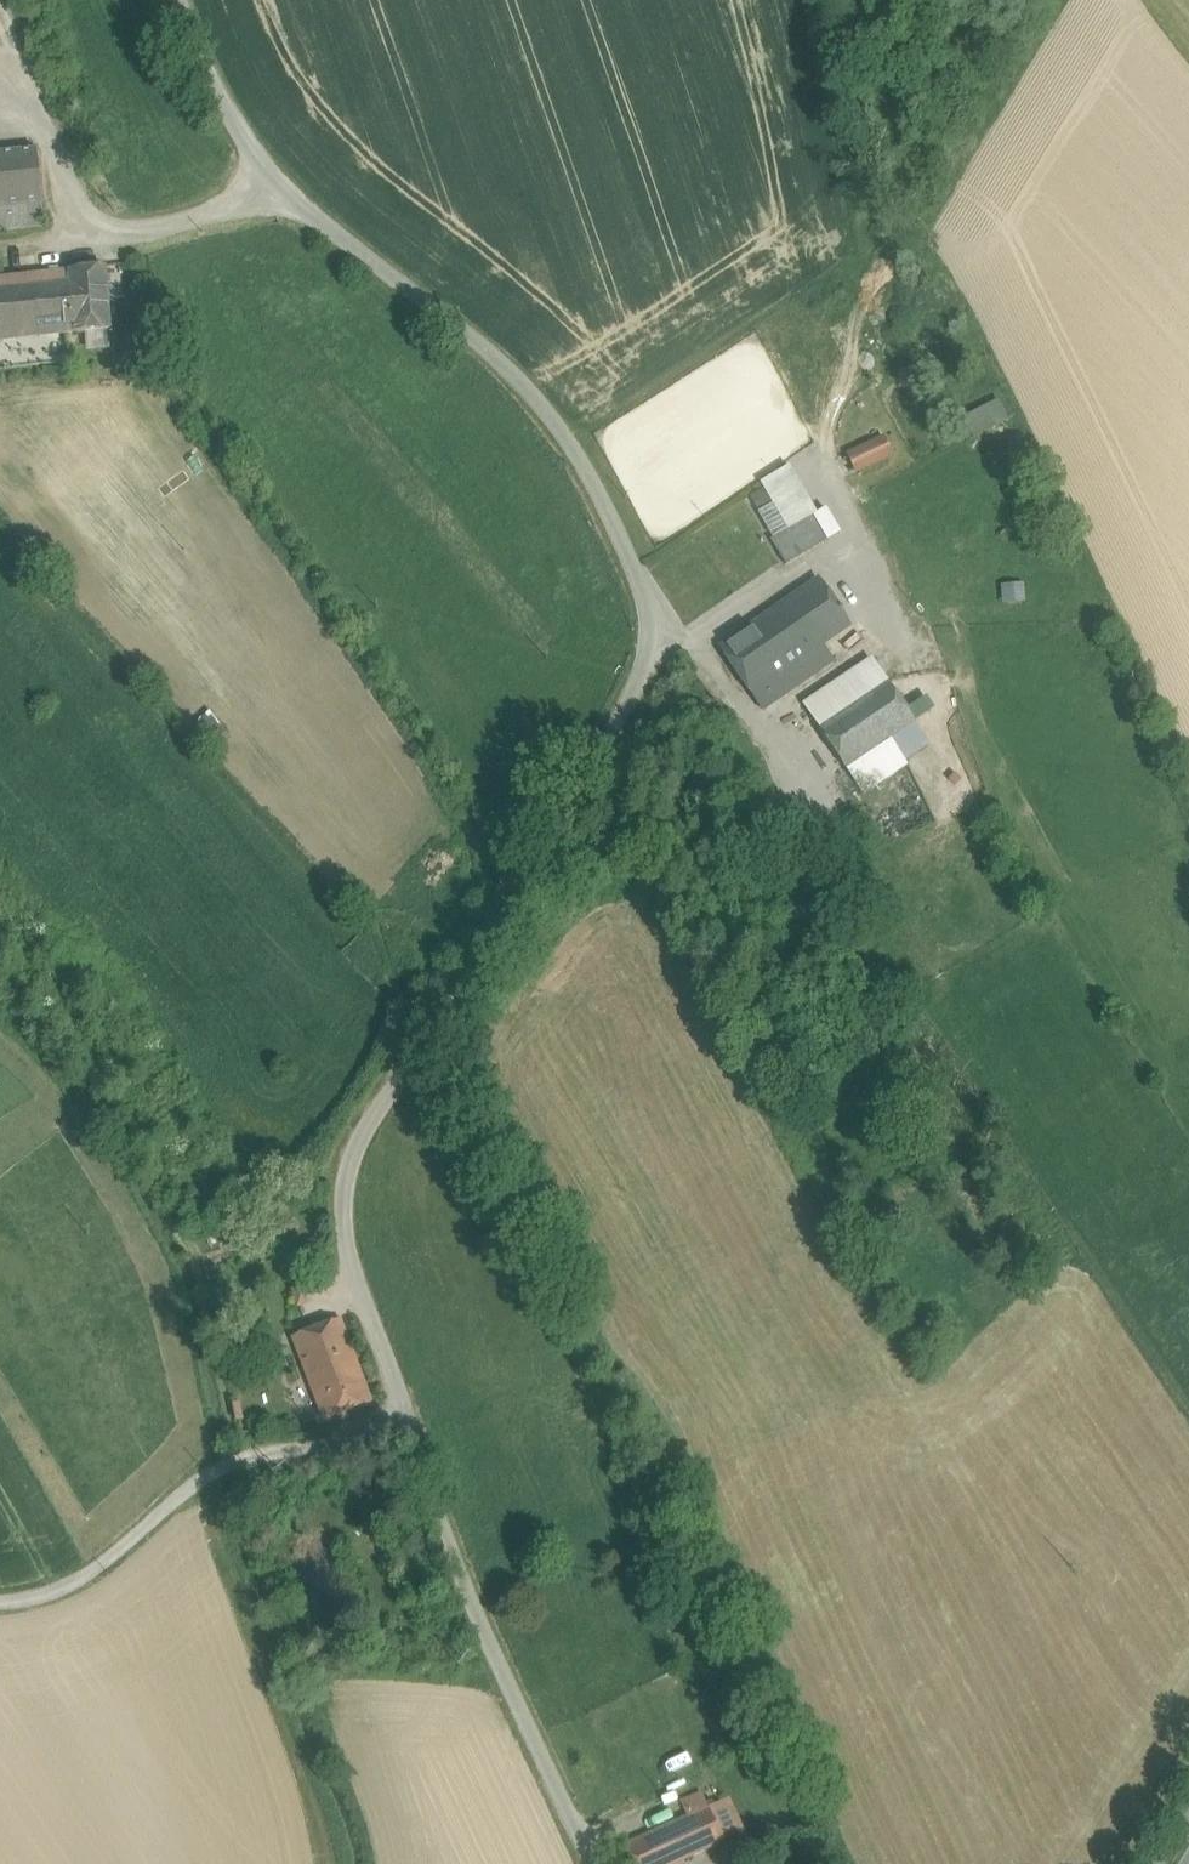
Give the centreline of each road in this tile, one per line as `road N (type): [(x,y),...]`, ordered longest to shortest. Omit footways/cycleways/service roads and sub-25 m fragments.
road 1 (unclassified): [(596,1863),(521,1706),(407,1422),(338,1219),(343,1161),(646,661),(654,623),(617,505),(585,441),(453,309),(269,183),(221,99),(185,0)]

